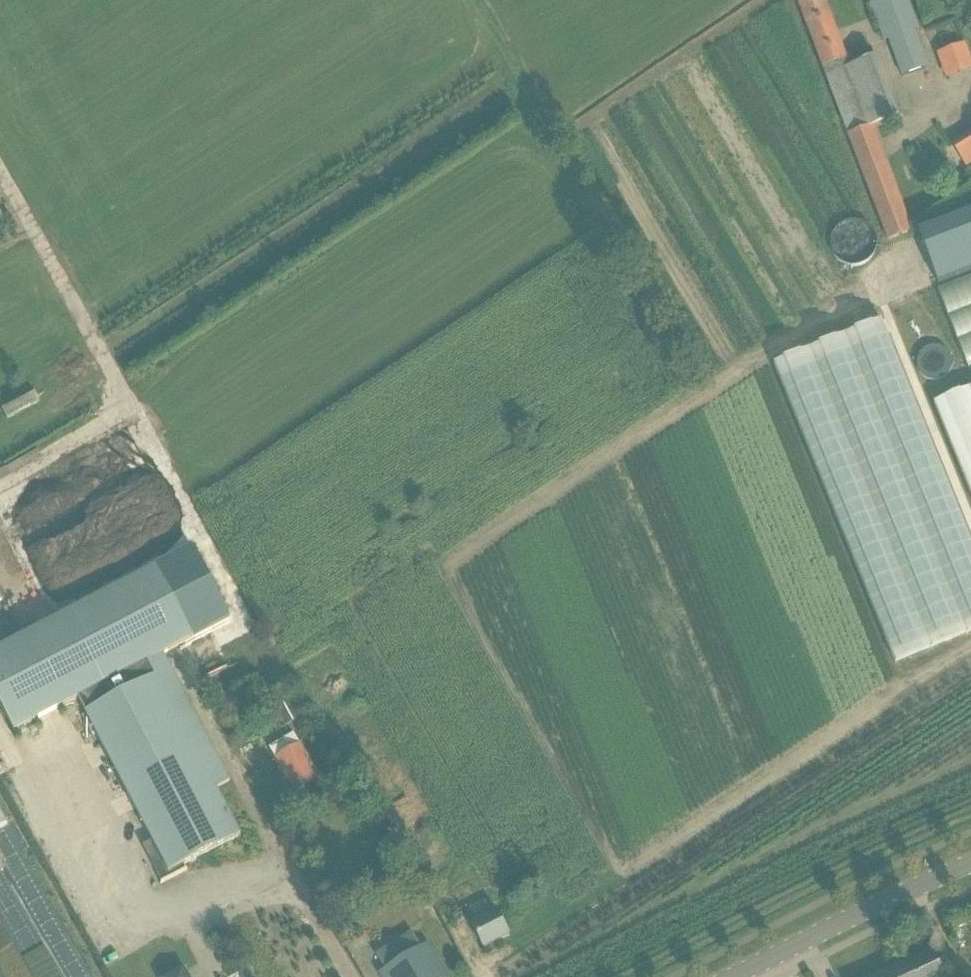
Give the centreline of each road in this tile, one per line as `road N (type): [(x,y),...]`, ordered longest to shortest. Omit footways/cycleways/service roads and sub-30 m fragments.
road 1 (tertiary): [(737,976),(970,865)]

